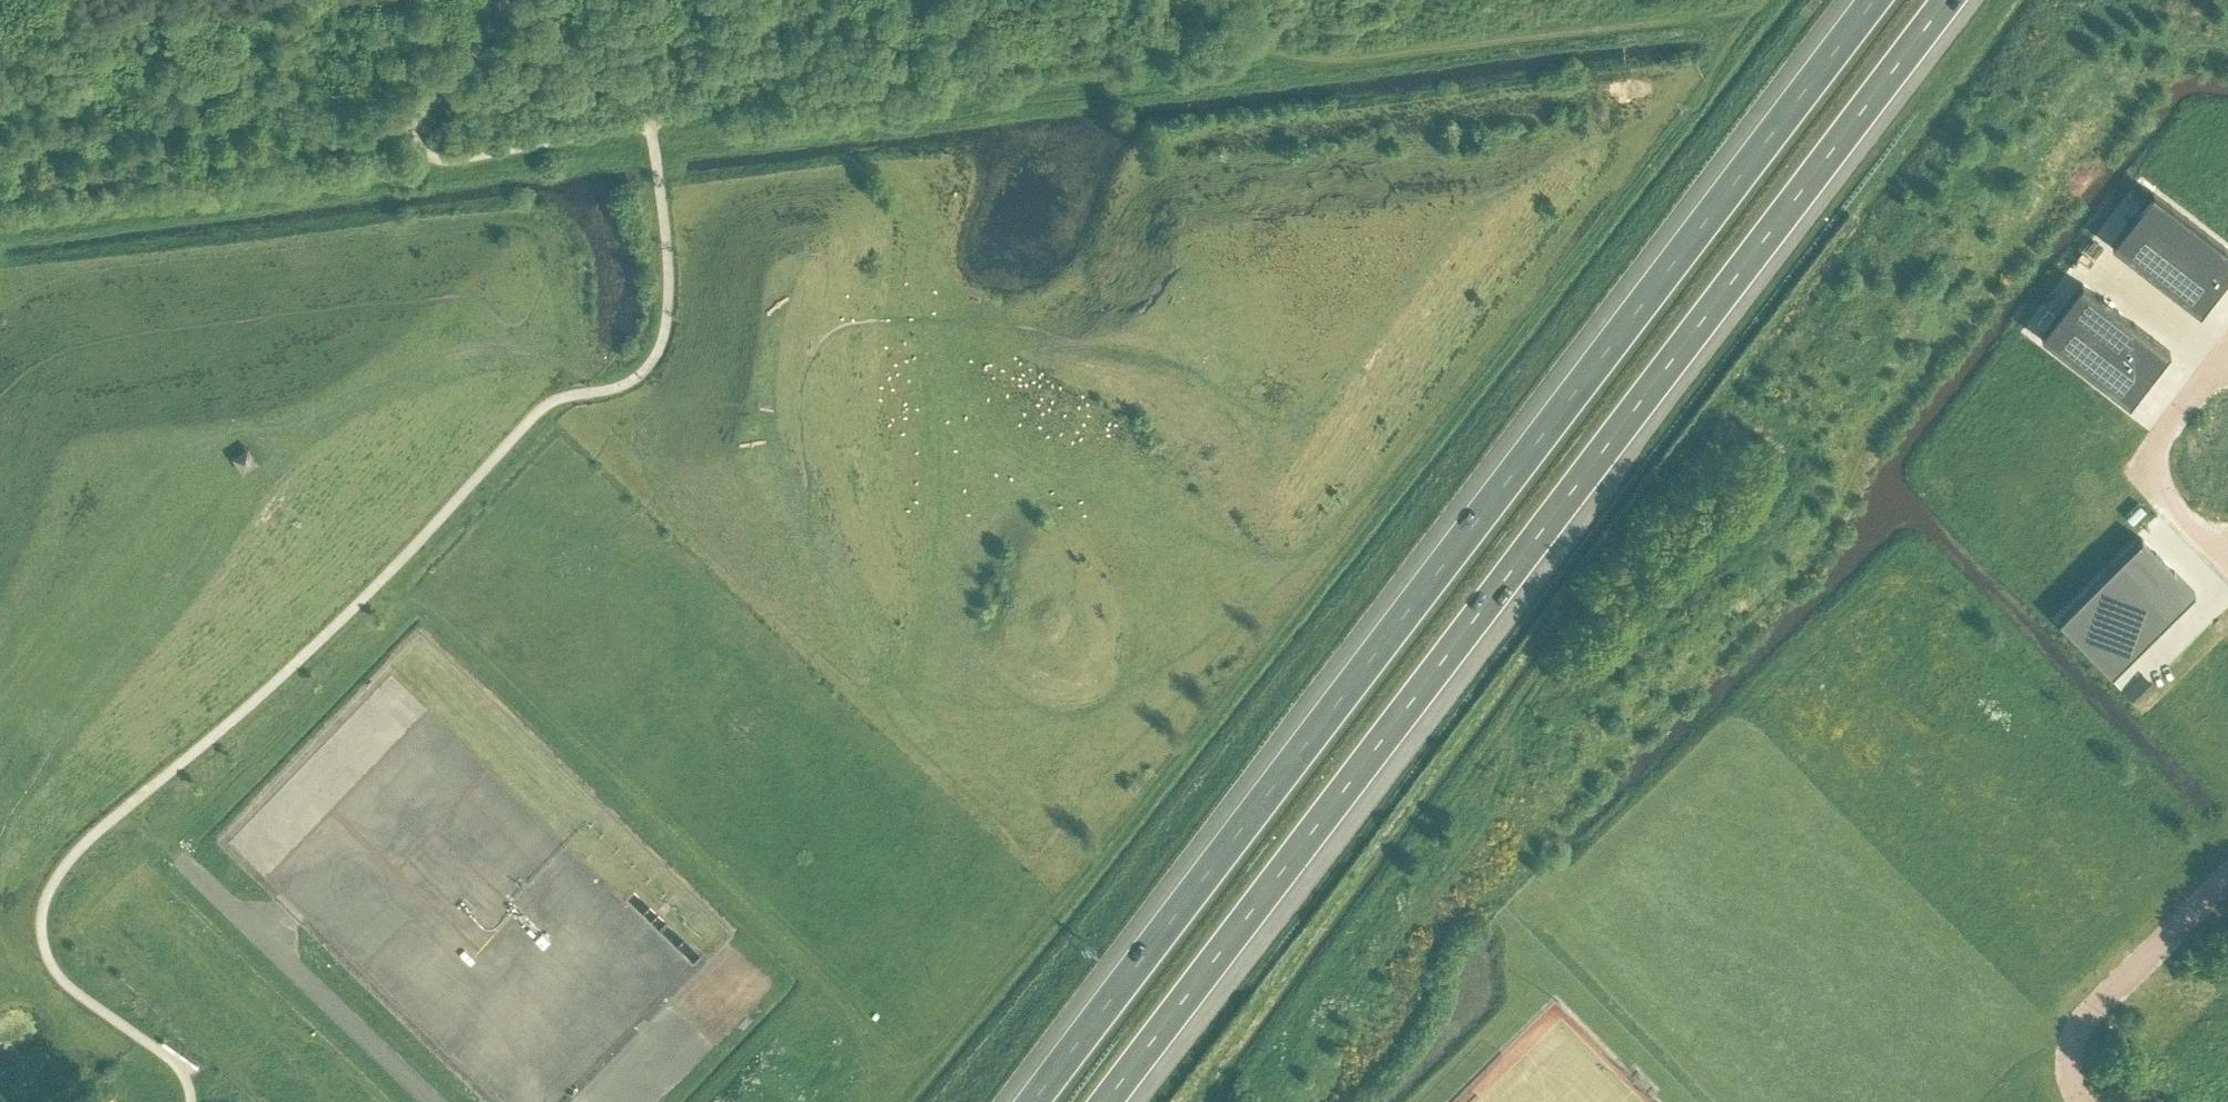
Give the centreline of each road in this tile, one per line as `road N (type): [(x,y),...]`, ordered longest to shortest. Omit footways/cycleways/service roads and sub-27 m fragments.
road 1 (motorway): [(1870,0),(1029,1101)]
road 2 (motorway): [(1107,1101),(1947,0)]
road 3 (track): [(651,121),(571,159),(0,218)]
road 4 (track): [(1250,38),(840,82),(732,98),(651,121)]
road 5 (track): [(1759,3),(1322,58),(1250,38)]
road 6 (unclassified): [(2081,1101),(2068,1052),(2075,1027),(2227,874)]
road 7 (unclassified): [(2227,562),(2146,482),(2149,445),(2227,370)]

